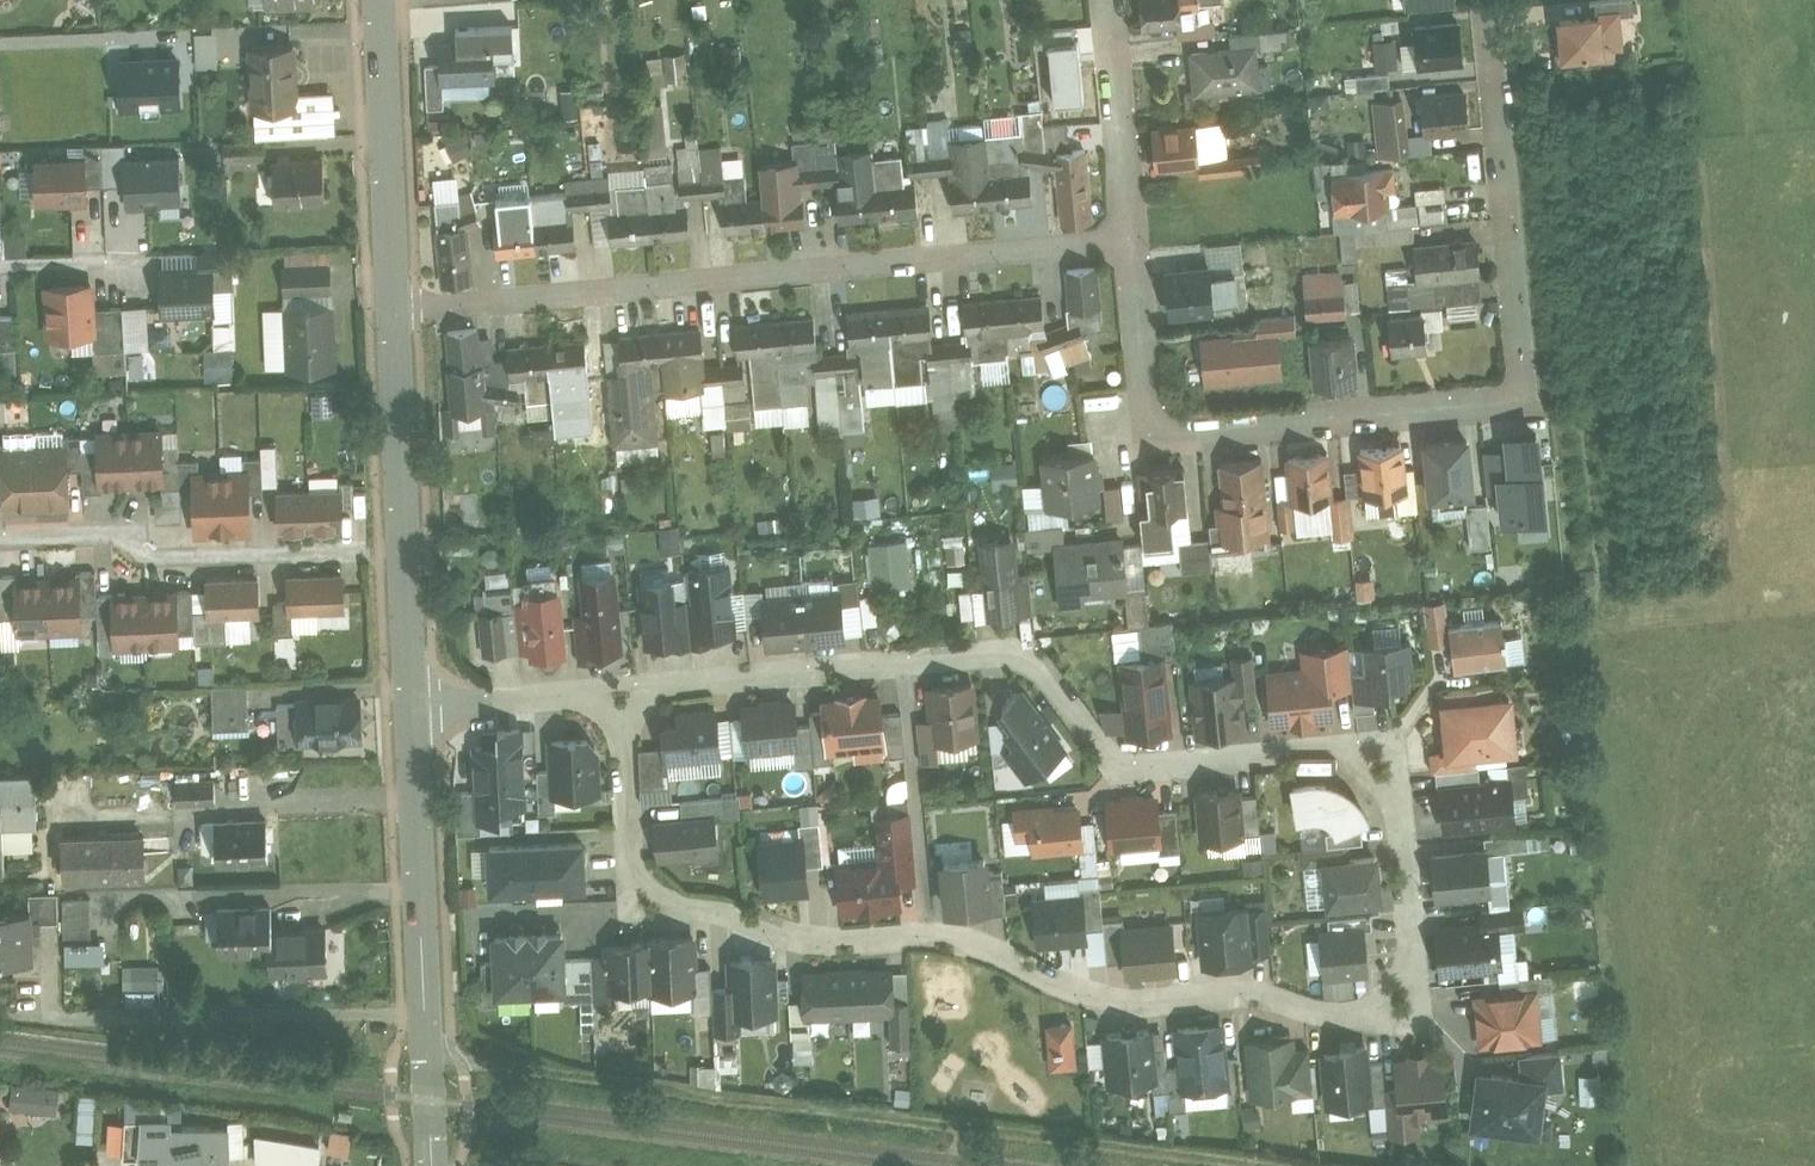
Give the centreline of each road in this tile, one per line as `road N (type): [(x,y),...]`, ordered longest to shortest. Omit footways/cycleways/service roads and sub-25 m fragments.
road 1 (residential): [(626,694),(1000,655),(1025,659),(1131,767),(1397,753),(1419,1012),(1349,1017),(1266,997),(1125,1003),(1063,986),(972,943),(821,941),(714,907),(639,908)]
road 2 (residential): [(1133,241),(1153,435),(1529,397),(1491,0)]
road 3 (track): [(427,1046),(1214,1165)]
road 4 (residential): [(396,310),(1133,241)]
road 5 (tertiary): [(410,709),(433,1165)]
road 6 (tertiary): [(396,310),(410,709)]
road 7 (residential): [(0,539),(111,534),(147,557),(364,552)]
road 8 (tertiary): [(381,0),(396,310)]
road 9 (residential): [(1110,0),(1133,241)]
road 10 (residential): [(410,709),(626,694)]
road 11 (residential): [(639,908),(626,694)]
road 12 (residential): [(0,267),(131,260)]

